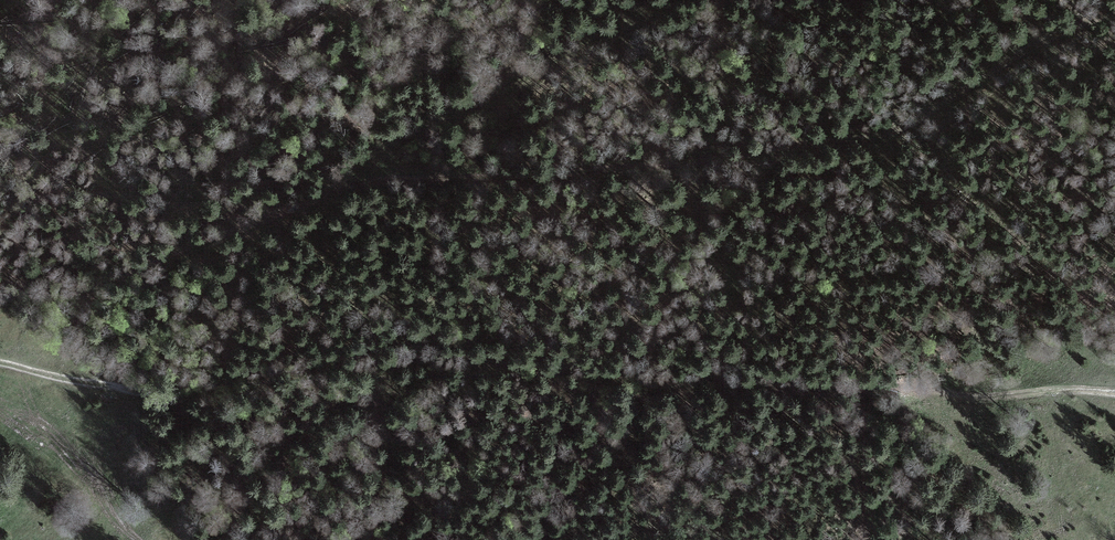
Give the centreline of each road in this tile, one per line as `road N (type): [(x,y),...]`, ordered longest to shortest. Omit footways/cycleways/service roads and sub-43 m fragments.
road 1 (track): [(1114,12),(993,66),(883,137),(727,158),(377,178),(64,292),(0,295)]
road 2 (track): [(0,364),(145,393),(407,357),(694,380),(904,385),(979,397),(1114,393)]

